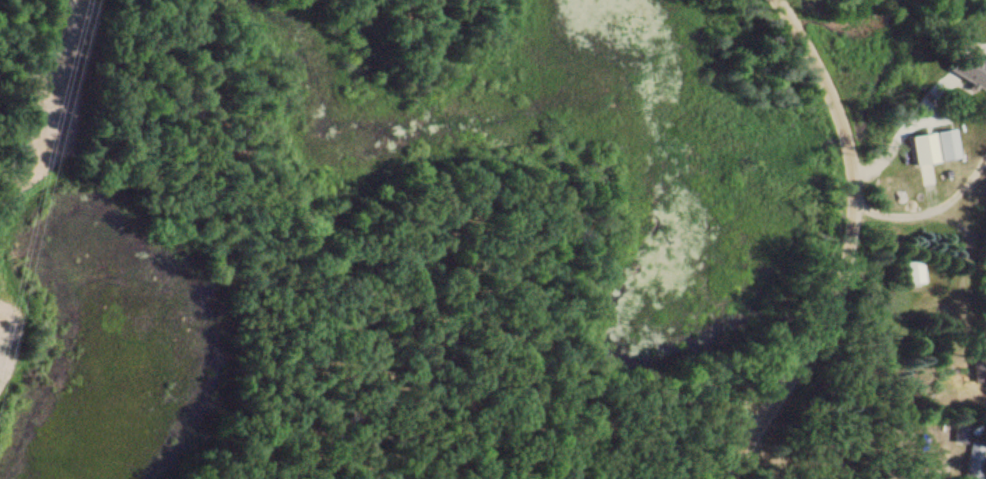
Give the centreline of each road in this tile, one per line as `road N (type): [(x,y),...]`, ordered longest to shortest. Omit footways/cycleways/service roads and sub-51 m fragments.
road 1 (residential): [(732,478),(832,305),(855,244),(858,177),(828,85),(797,23),(773,0)]

